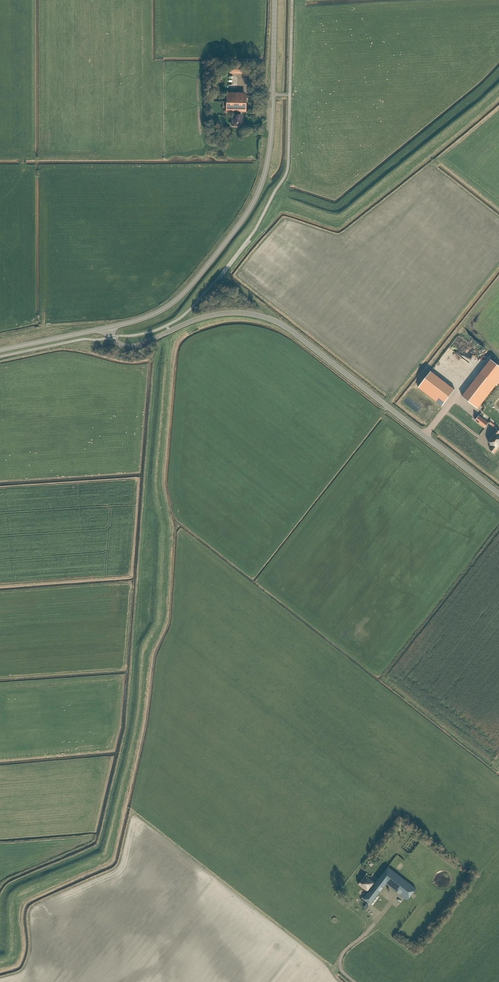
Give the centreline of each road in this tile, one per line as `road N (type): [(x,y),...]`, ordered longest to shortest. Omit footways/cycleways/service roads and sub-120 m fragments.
road 1 (tertiary): [(498,494),(280,323),(212,315),(131,347),(115,341),(110,327)]
road 2 (tertiary): [(110,327),(177,299),(260,190),(272,136),(275,0)]

